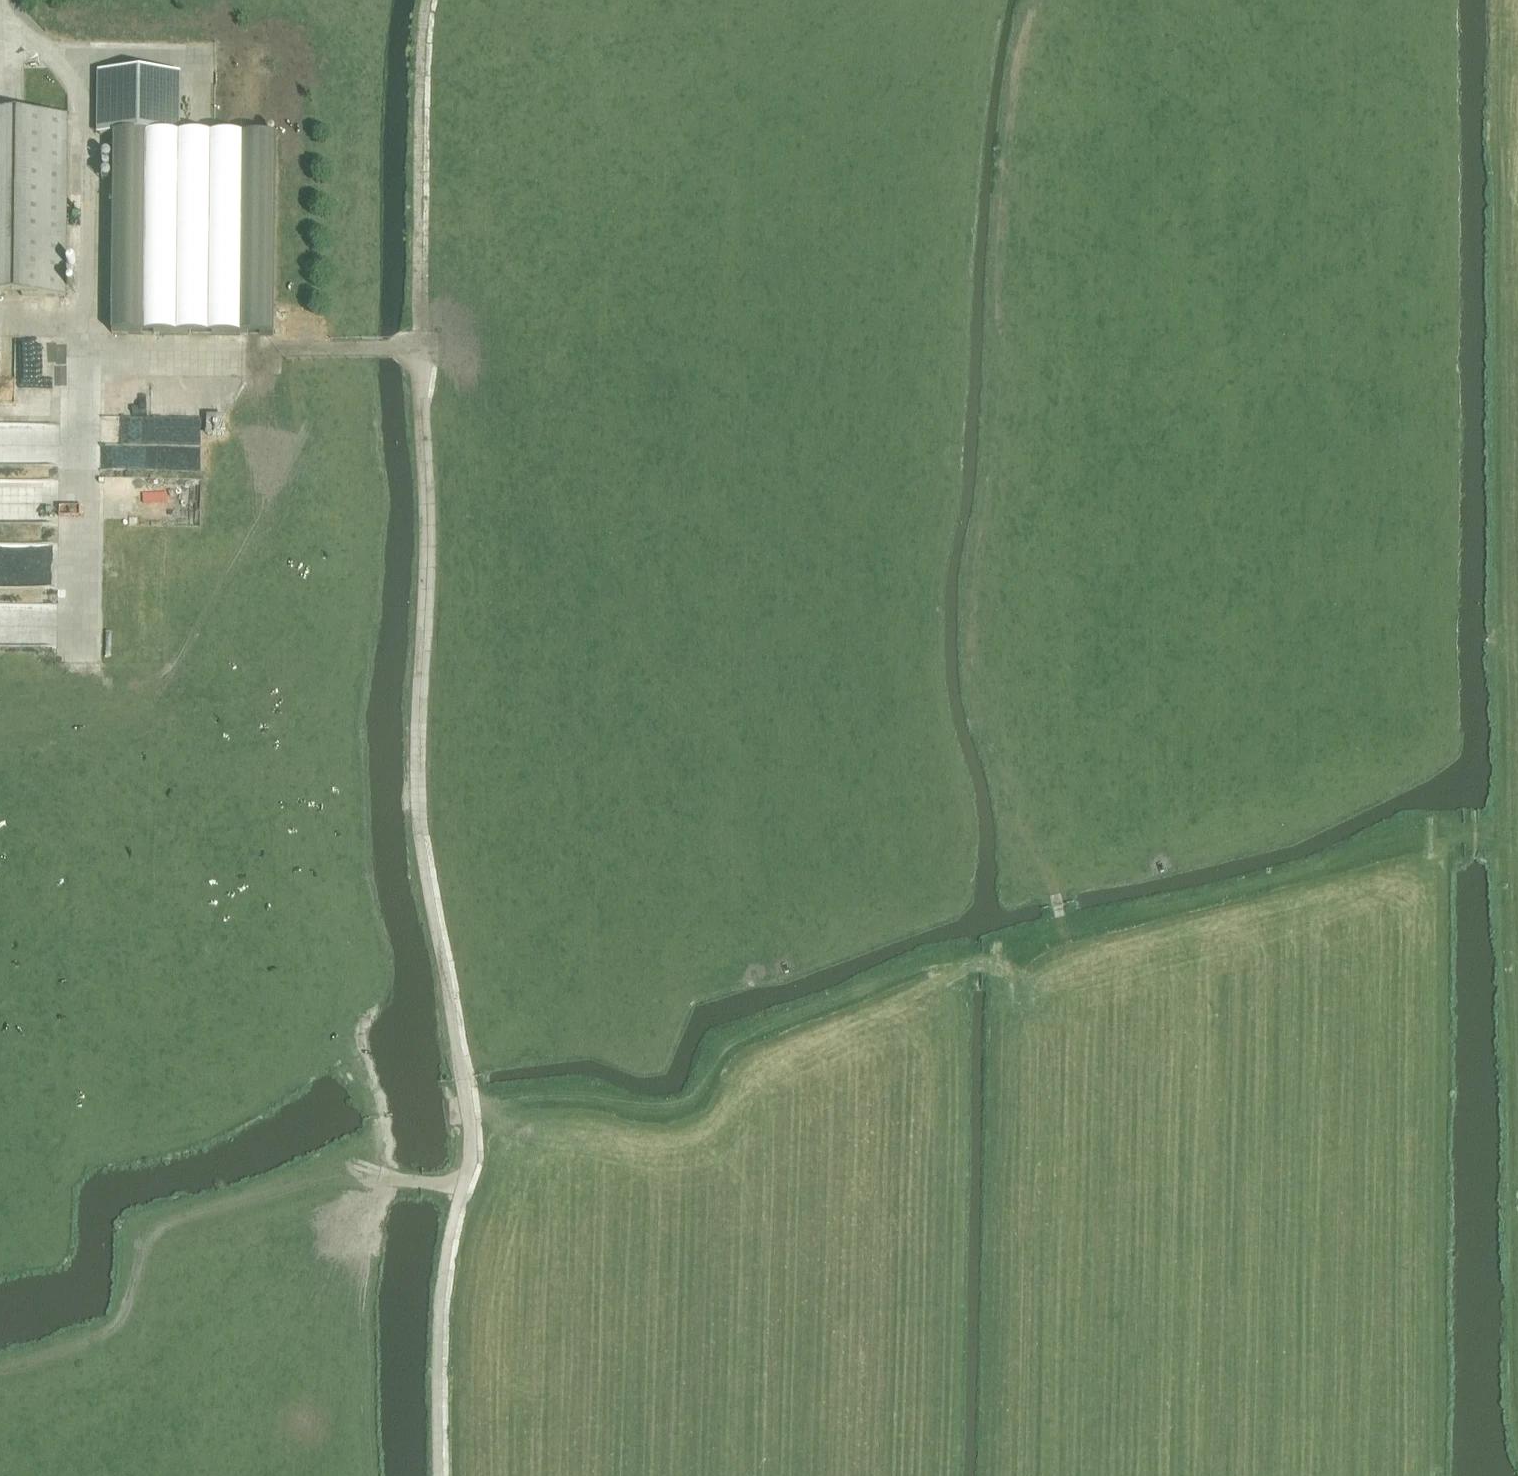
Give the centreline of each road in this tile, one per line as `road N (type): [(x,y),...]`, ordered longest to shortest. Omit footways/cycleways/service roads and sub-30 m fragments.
road 1 (track): [(464,1185),(473,1138),(421,848),(428,0)]
road 2 (track): [(440,1475),(447,1247),(464,1185),(389,1179),(368,1170)]
road 3 (track): [(420,348),(249,349)]

